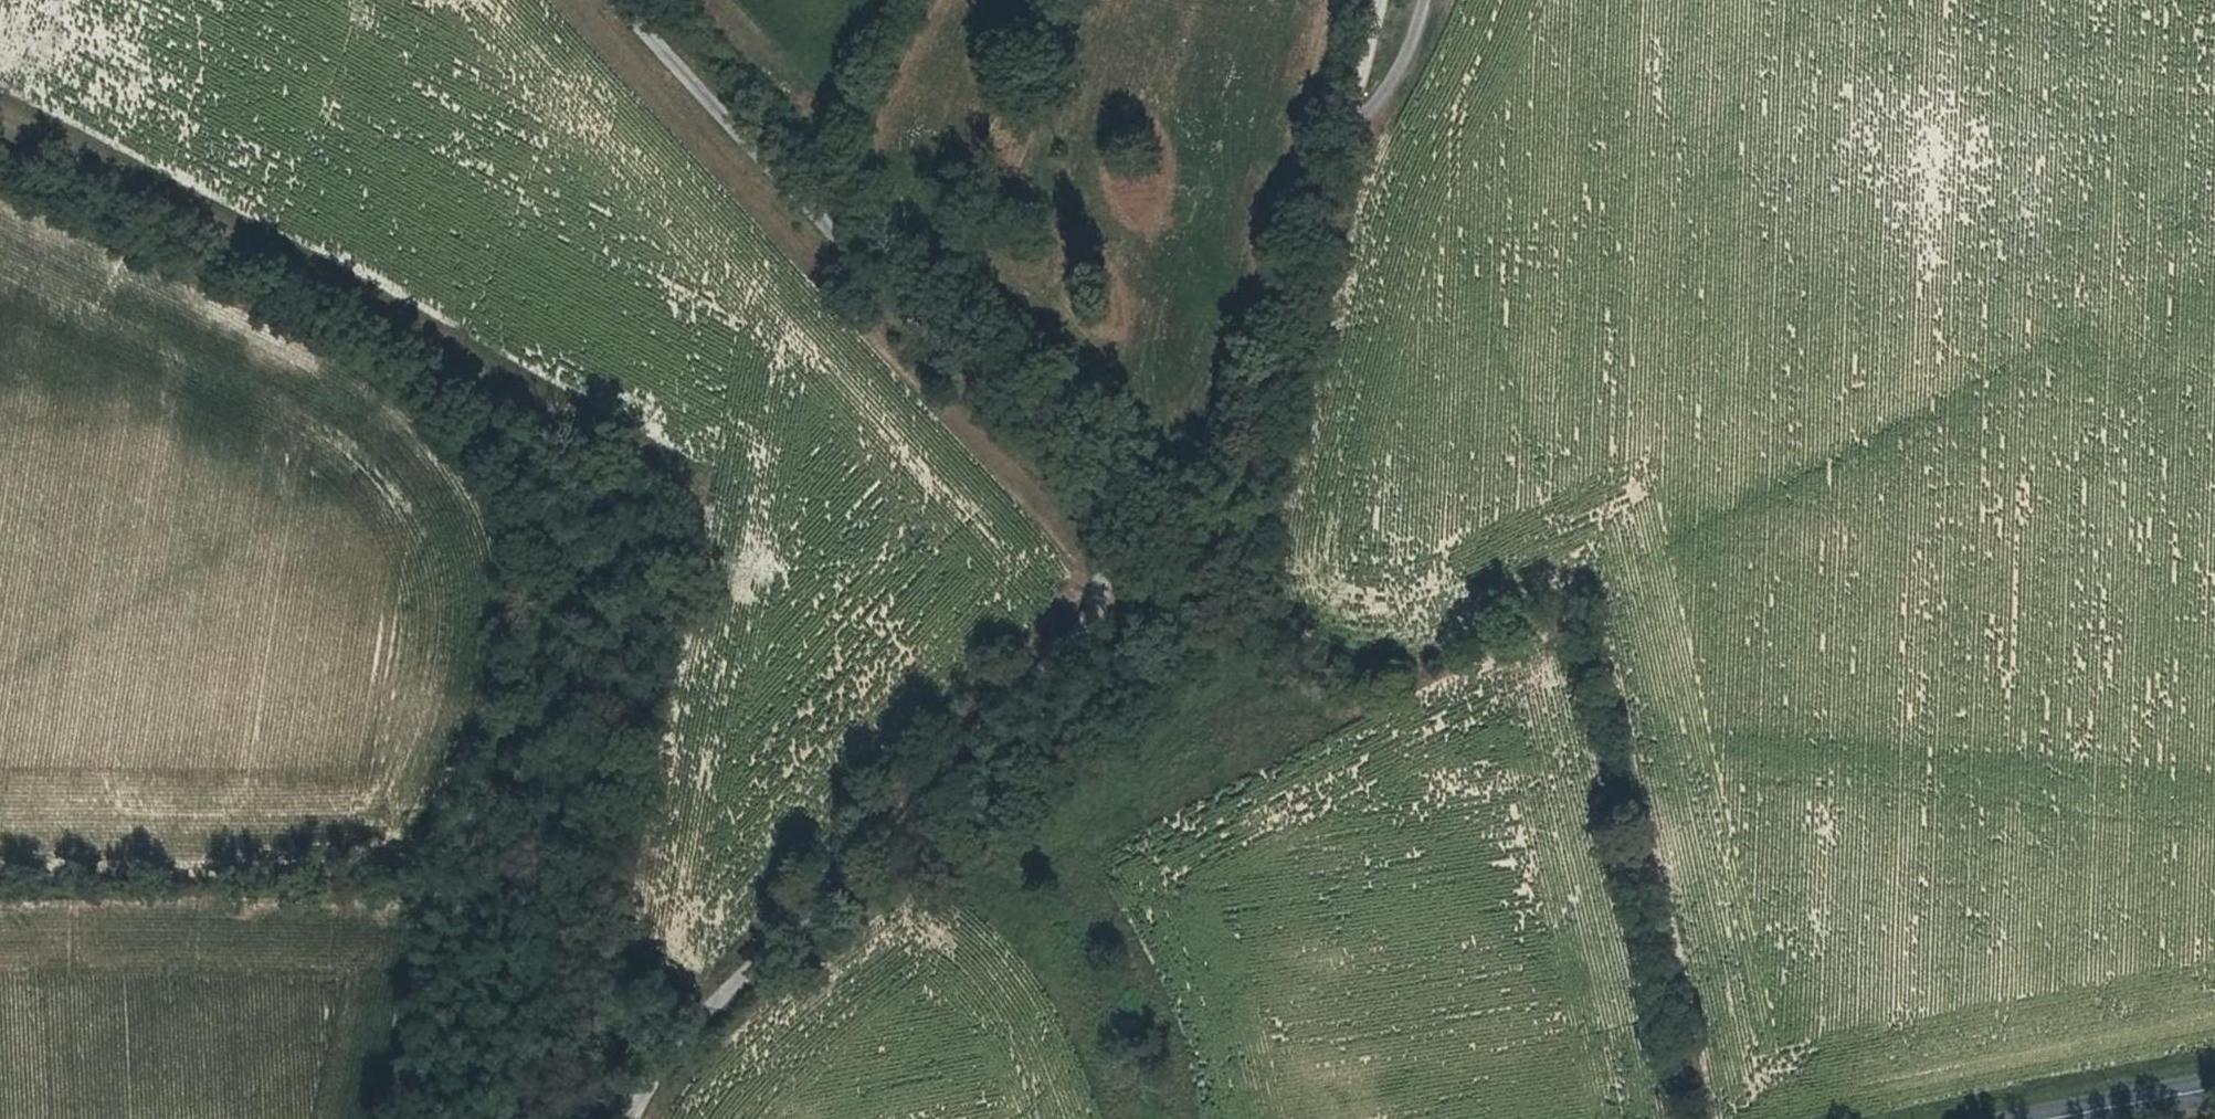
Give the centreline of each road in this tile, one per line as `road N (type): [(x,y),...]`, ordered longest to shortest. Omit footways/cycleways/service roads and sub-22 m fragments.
road 1 (unclassified): [(611,0),(1048,462),(1100,544),(1082,628),(759,957),(632,1118)]
road 2 (secondary): [(2062,1118),(2214,1090)]

